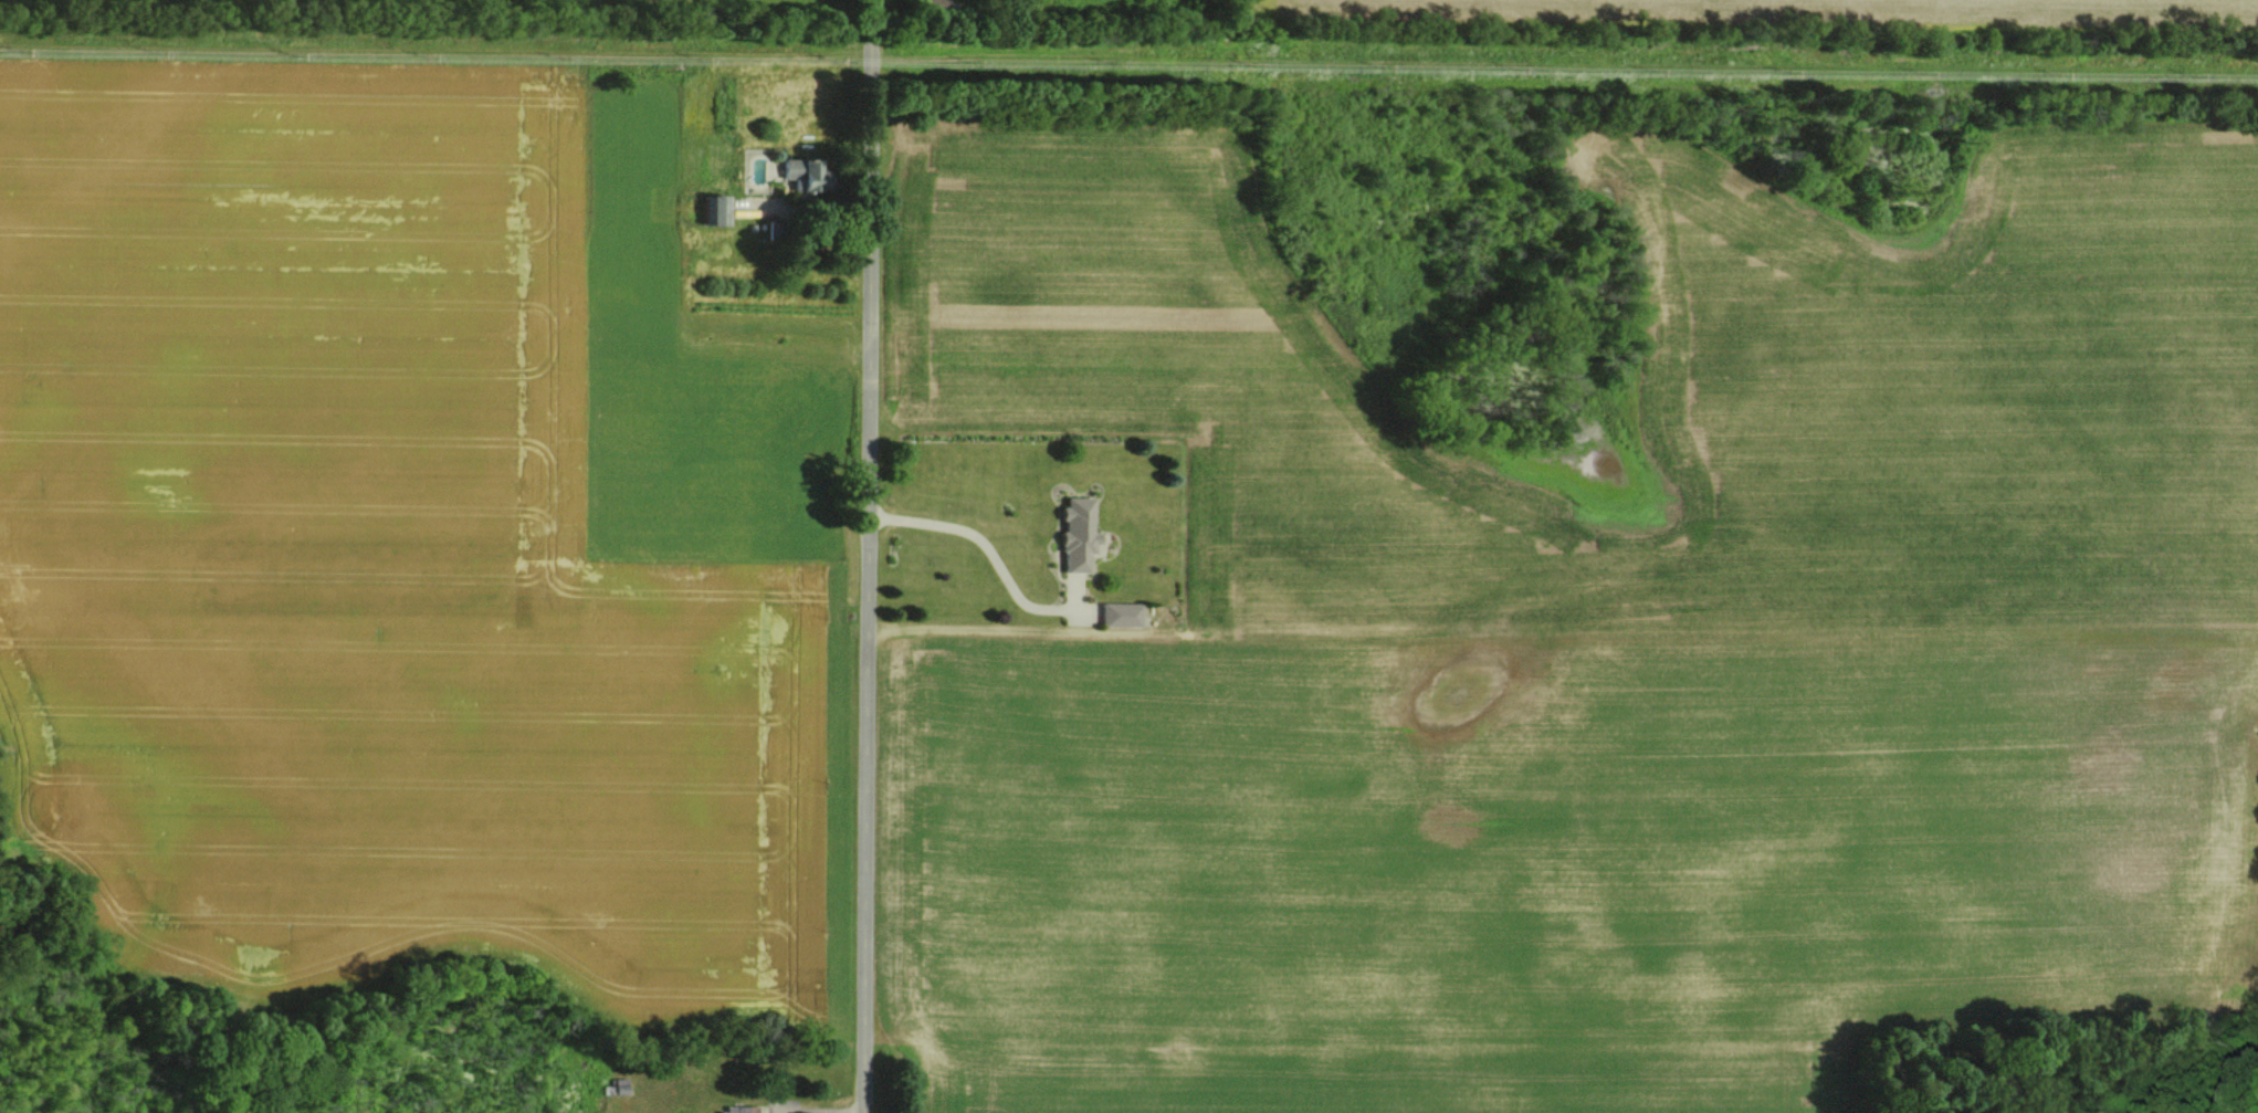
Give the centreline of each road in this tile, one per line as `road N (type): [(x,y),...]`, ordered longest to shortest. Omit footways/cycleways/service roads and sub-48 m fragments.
road 1 (residential): [(865,1112),(873,0)]

